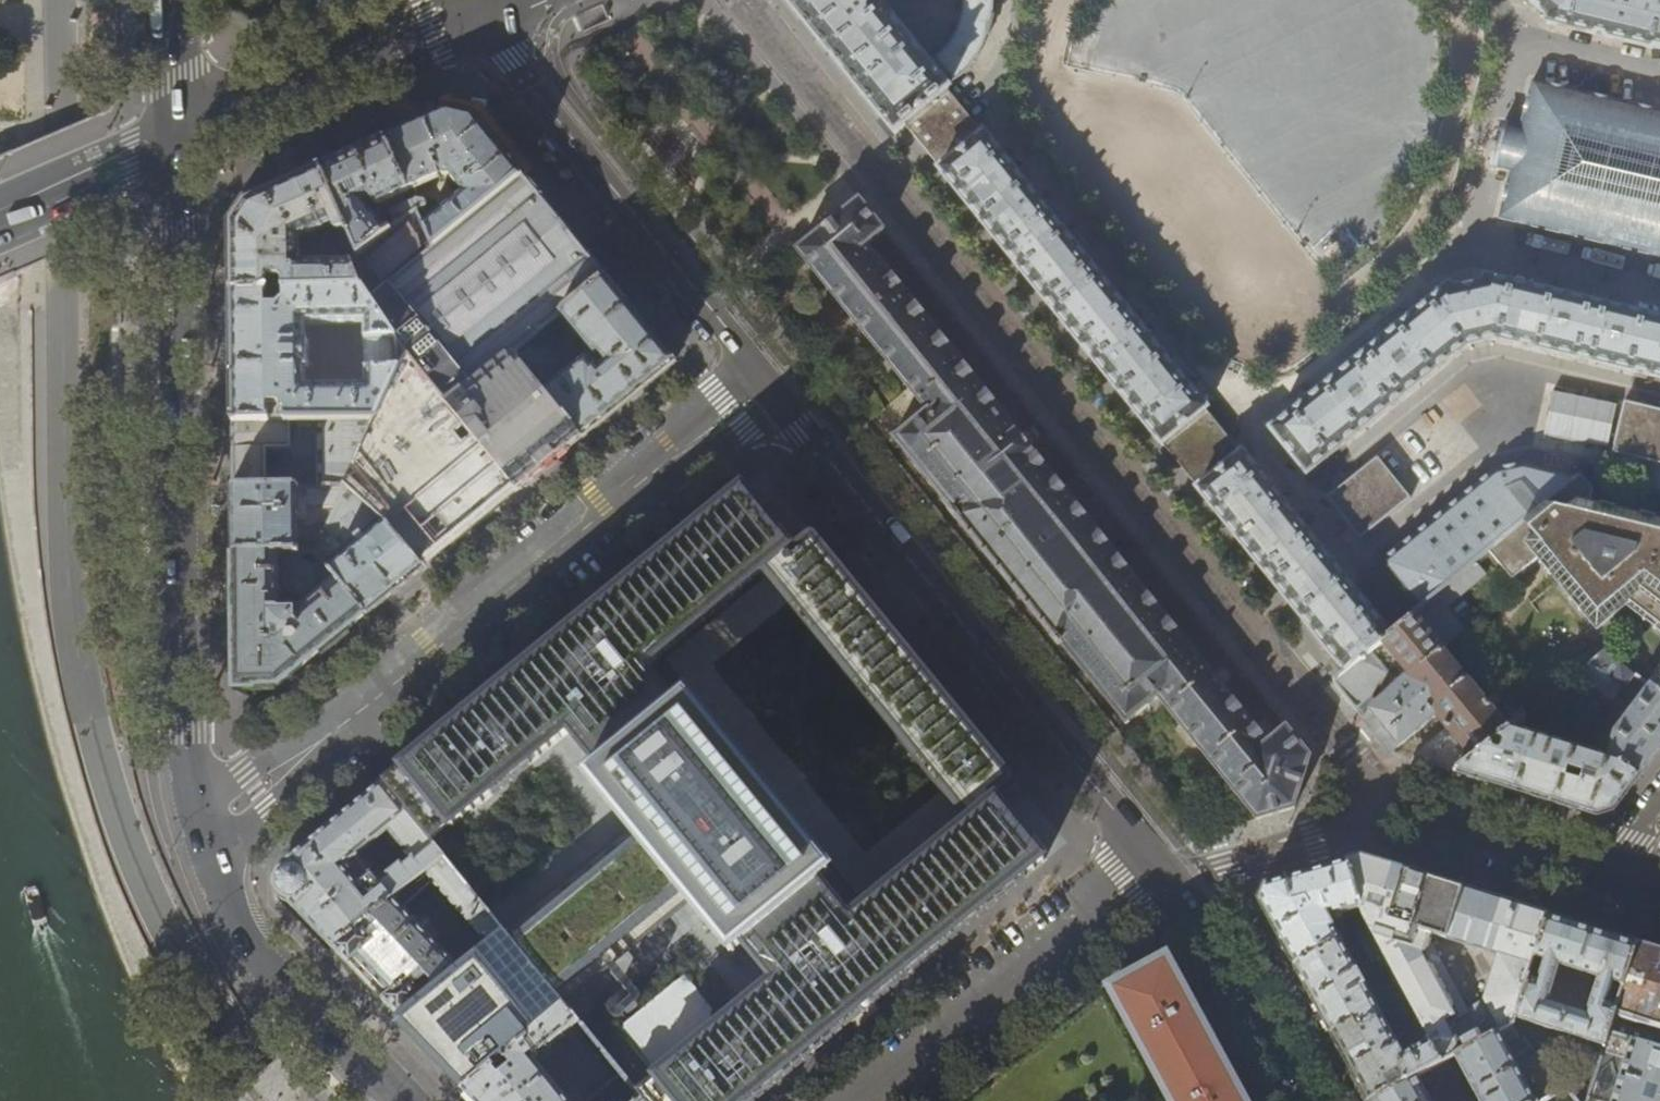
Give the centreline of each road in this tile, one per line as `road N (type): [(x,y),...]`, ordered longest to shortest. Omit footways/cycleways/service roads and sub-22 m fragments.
road 1 (residential): [(742,0),(1396,815)]
road 2 (residential): [(767,384),(200,838)]
road 3 (primary): [(178,143),(181,700),(200,838)]
road 4 (primary): [(1162,875),(767,384)]
road 5 (primary): [(767,384),(509,56),(501,30),(506,0)]
road 6 (residential): [(853,1100),(1110,884),(1162,875)]
road 7 (primary): [(178,143),(503,0)]
road 8 (primary): [(200,838),(256,956),(397,1100)]
road 9 (primary): [(1295,1100),(1206,935),(1162,875)]
road 10 (residential): [(1396,815),(1201,874),(1162,875)]
road 11 (residential): [(1396,815),(1606,878)]
road 12 (primary): [(0,229),(178,143)]
road 13 (primary): [(175,0),(178,143)]

